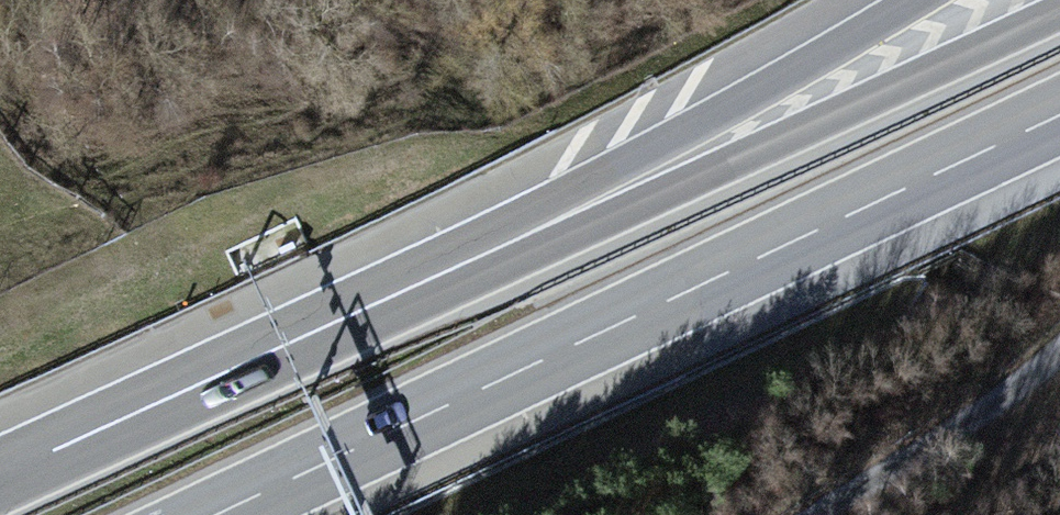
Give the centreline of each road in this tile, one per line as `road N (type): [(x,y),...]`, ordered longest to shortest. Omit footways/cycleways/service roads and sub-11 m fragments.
road 1 (motorway): [(1059,10),(55,450)]
road 2 (trunk): [(904,0),(534,206),(55,450)]
road 3 (motorway): [(220,514),(1059,116)]
road 4 (track): [(863,514),(1059,396)]

